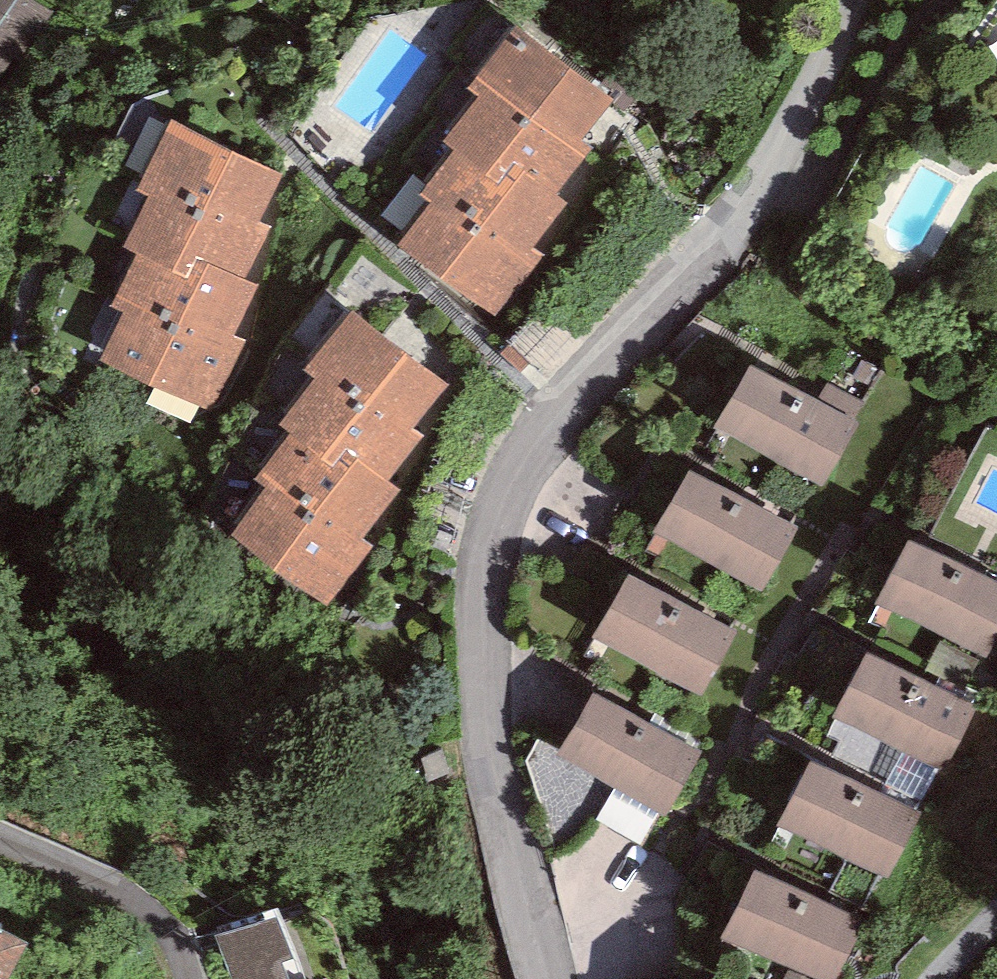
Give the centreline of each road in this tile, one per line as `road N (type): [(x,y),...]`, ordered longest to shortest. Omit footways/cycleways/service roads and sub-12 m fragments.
road 1 (residential): [(854,0),(755,188),(548,432),(494,524),(482,568),(482,689),(545,978)]
road 2 (residential): [(187,978),(179,949),(144,909),(0,836)]

